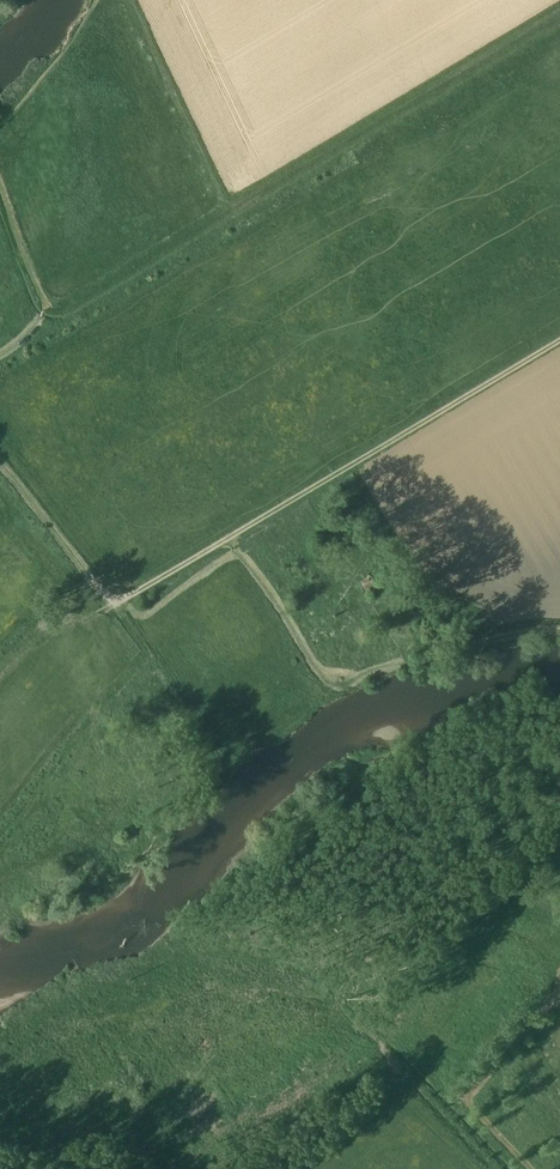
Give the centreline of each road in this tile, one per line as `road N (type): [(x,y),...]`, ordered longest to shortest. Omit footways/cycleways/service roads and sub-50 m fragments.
road 1 (track): [(234,534),(559,341)]
road 2 (track): [(236,208),(559,14)]
road 3 (track): [(0,458),(118,598),(234,534)]
road 4 (track): [(381,1049),(494,1168)]

